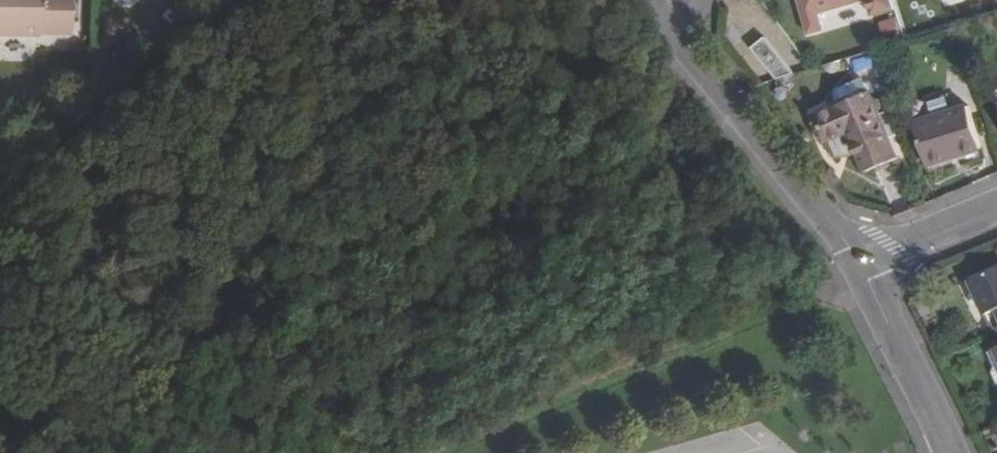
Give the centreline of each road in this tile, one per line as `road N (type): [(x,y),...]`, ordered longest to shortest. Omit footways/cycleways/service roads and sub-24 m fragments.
road 1 (tertiary): [(649,0),(860,262)]
road 2 (tertiary): [(860,262),(953,452)]
road 3 (tertiary): [(996,206),(860,262)]

